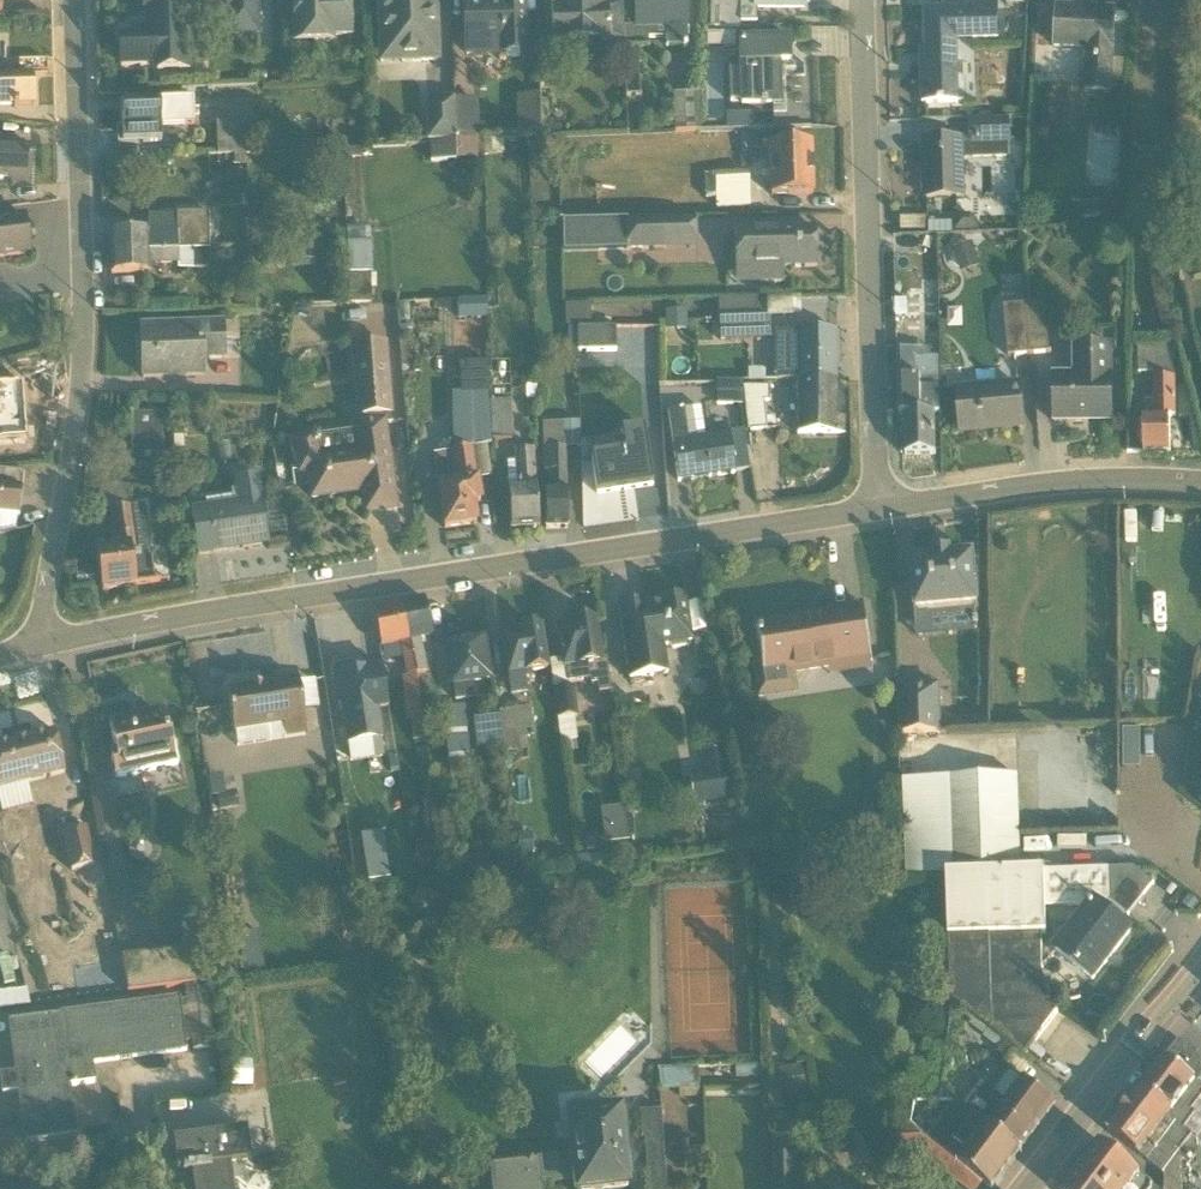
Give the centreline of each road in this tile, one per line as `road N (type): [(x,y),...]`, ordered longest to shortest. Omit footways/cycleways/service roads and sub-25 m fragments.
road 1 (residential): [(42,645),(881,509)]
road 2 (residential): [(76,0),(81,352),(42,645)]
road 3 (residential): [(881,509),(863,0)]
road 4 (residential): [(881,509),(1091,479),(1200,483)]
road 5 (secondary): [(1028,1188),(1200,964)]

